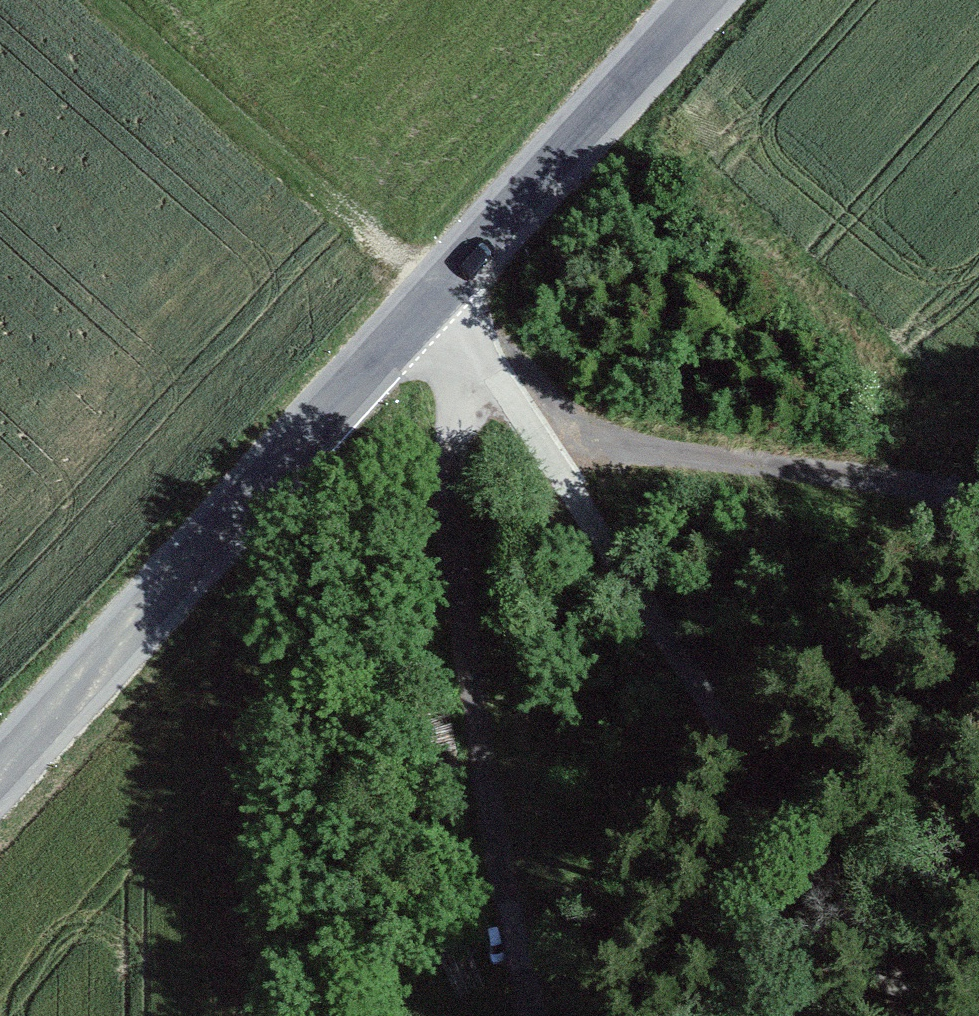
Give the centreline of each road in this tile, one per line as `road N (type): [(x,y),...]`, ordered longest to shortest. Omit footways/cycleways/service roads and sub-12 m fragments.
road 1 (tertiary): [(702,0),(0,770)]
road 2 (track): [(915,1015),(545,448),(431,299)]
road 3 (track): [(452,328),(453,496),(468,645),(532,1015)]
road 4 (track): [(545,448),(860,471),(978,509)]

